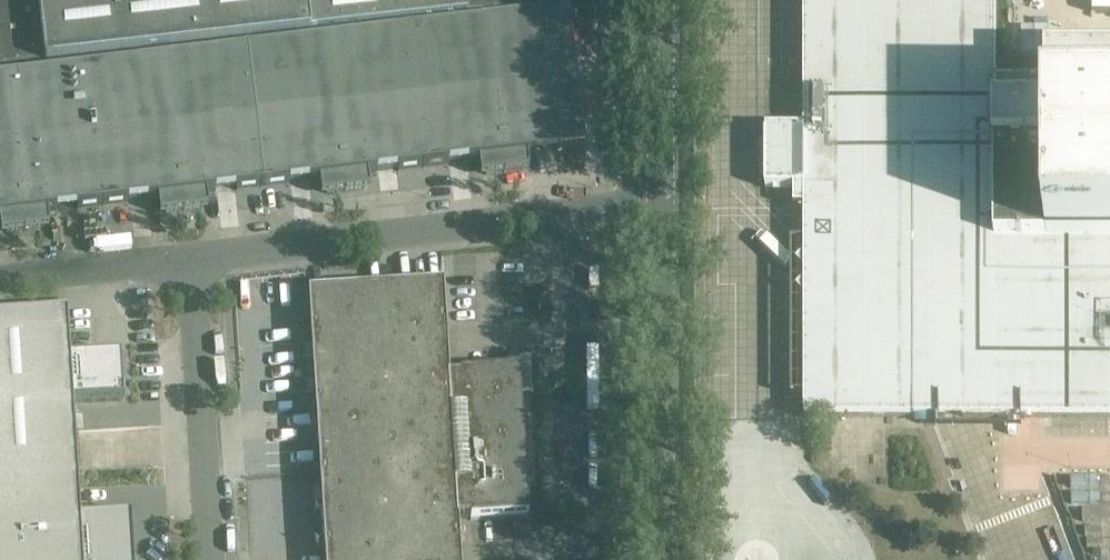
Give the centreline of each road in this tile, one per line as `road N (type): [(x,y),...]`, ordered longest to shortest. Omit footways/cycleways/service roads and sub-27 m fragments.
road 1 (unclassified): [(190,247),(587,202)]
road 2 (unclassified): [(675,559),(669,183)]
road 3 (unclassified): [(582,559),(587,202)]
road 4 (unclassified): [(209,559),(190,247)]
road 5 (unclassified): [(0,266),(190,247)]
road 6 (unclassified): [(669,183),(667,0)]

